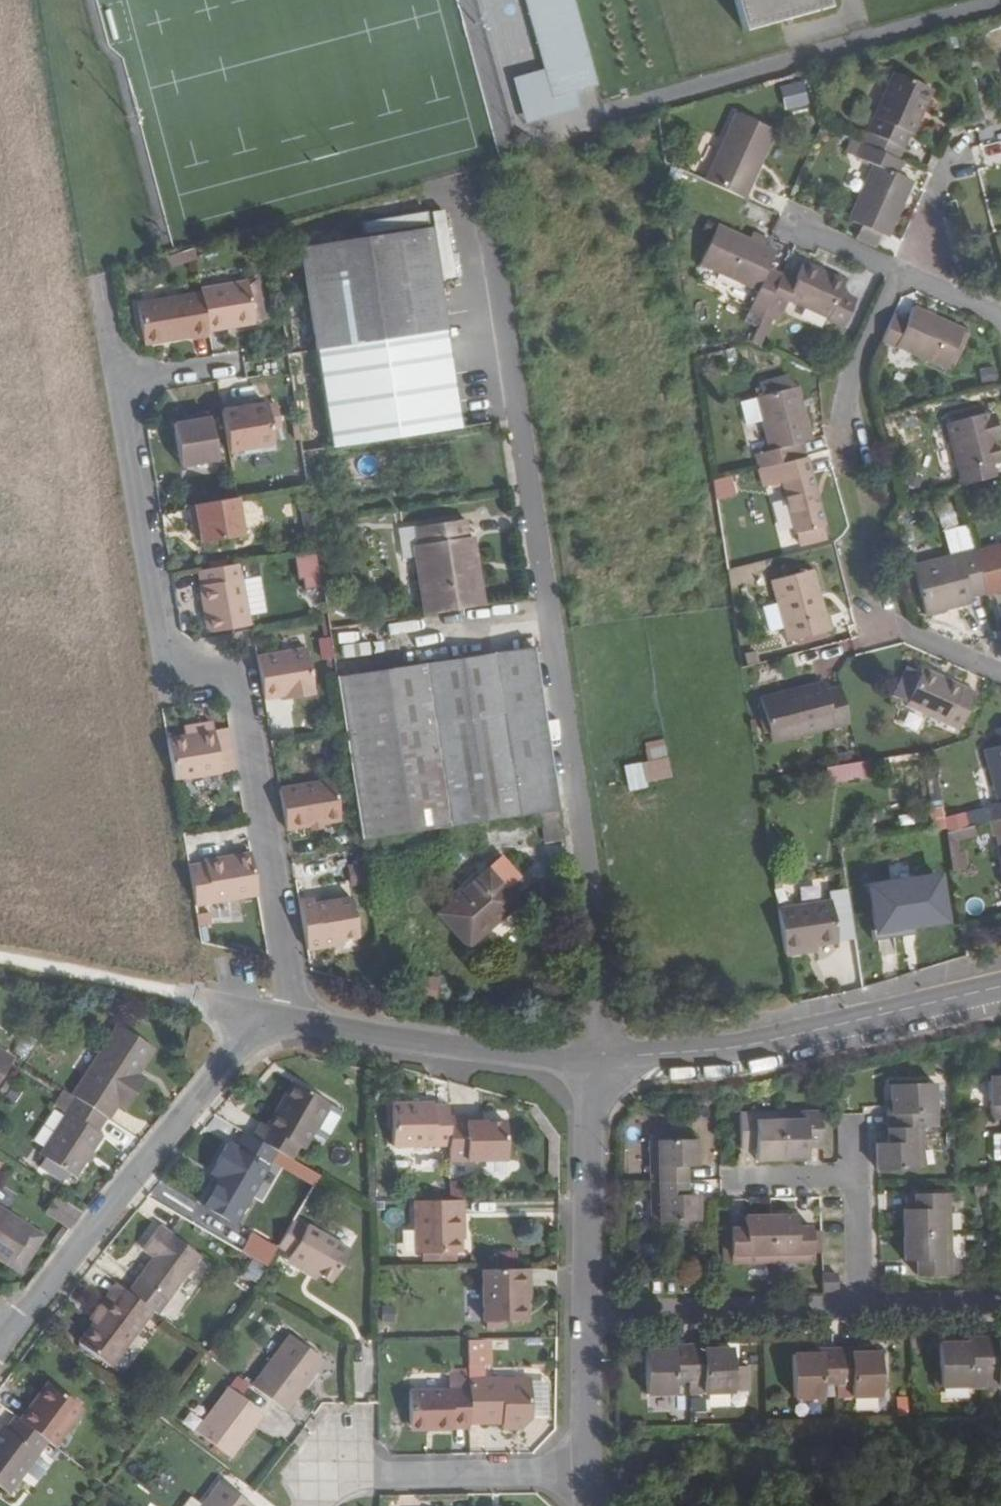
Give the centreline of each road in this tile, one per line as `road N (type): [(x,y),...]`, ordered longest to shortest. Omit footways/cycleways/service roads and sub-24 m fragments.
road 1 (unclassified): [(481,195),(592,890),(600,1017),(594,1069)]
road 2 (residential): [(299,1021),(241,699),(162,647),(121,385)]
road 3 (residential): [(299,1021),(251,1031),(229,1051),(10,1336)]
road 4 (residential): [(1000,993),(734,1052),(594,1069)]
road 5 (residential): [(594,1069),(299,1021)]
road 6 (residential): [(586,1475),(336,1477),(318,1505)]
road 7 (residential): [(858,1311),(586,1314)]
road 8 (residential): [(858,1311),(853,1178),(732,1182)]
road 9 (residential): [(594,1069),(586,1314)]
road 10 (track): [(0,958),(204,999)]
road 11 (residential): [(901,272),(847,392),(843,446)]
road 12 (residential): [(586,1314),(586,1475)]
road 13 (residential): [(866,617),(1000,673)]
road 14 (residential): [(1000,1306),(858,1311)]
road 15 (residential): [(901,272),(955,150)]

